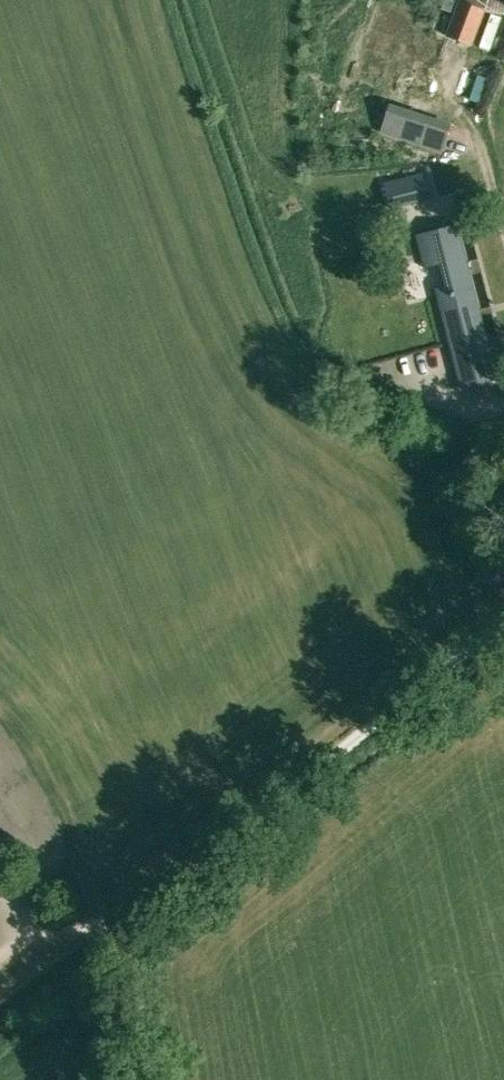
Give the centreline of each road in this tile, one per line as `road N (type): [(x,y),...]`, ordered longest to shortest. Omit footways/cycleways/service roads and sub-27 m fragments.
road 1 (track): [(503,620),(99,929),(126,1079)]
road 2 (track): [(0,1005),(99,929)]

